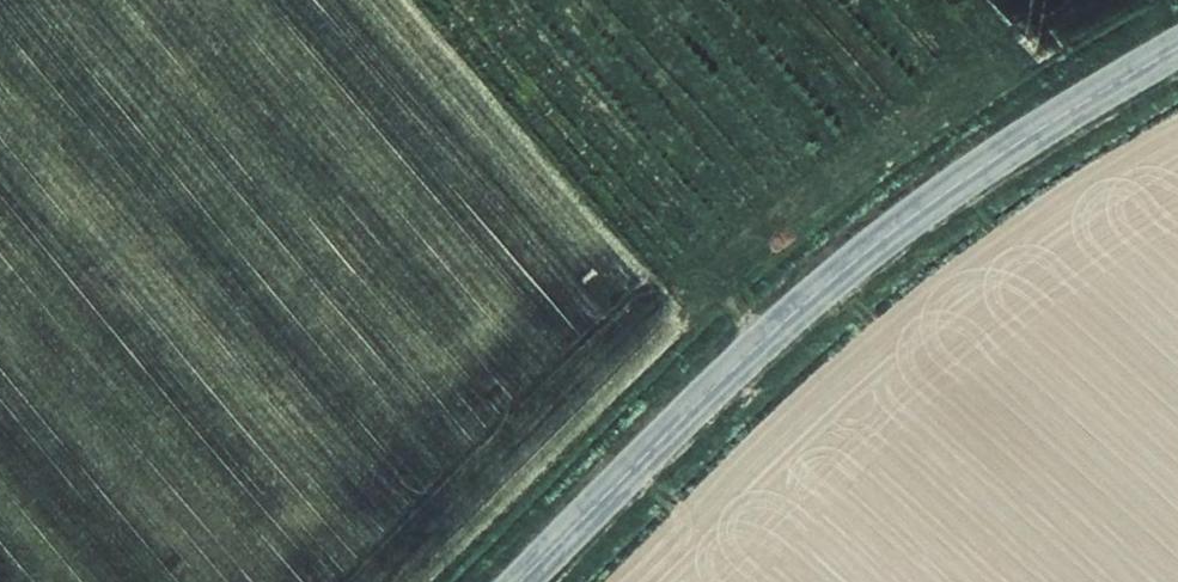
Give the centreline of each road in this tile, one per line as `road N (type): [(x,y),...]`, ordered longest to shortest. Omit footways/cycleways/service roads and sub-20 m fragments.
road 1 (tertiary): [(520,581),(705,393),(842,270),(1009,147),(1177,46)]

